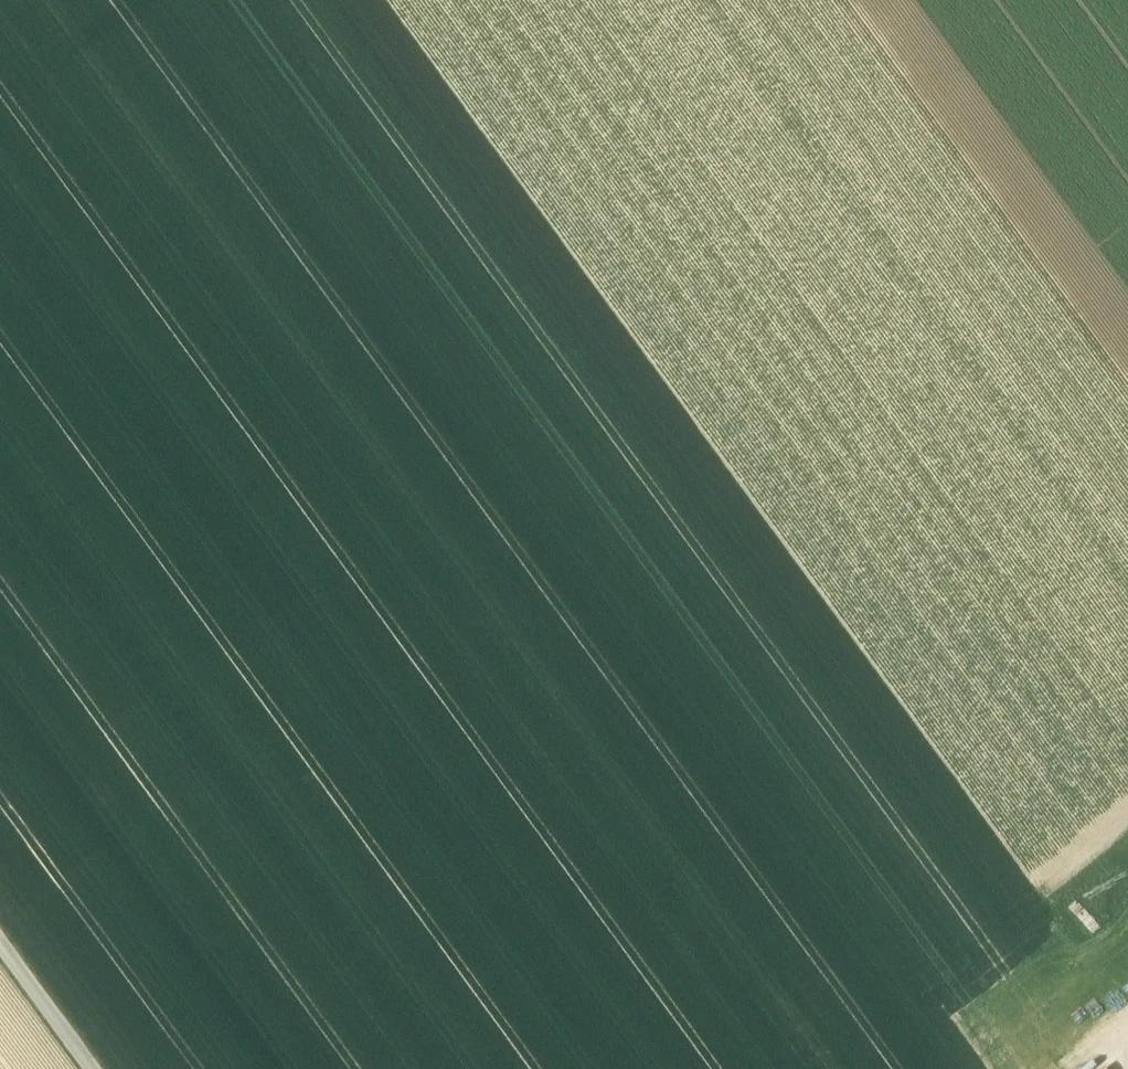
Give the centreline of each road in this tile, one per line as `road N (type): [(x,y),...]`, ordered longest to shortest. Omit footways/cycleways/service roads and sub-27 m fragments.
road 1 (unclassified): [(0,947),(92,1068)]

